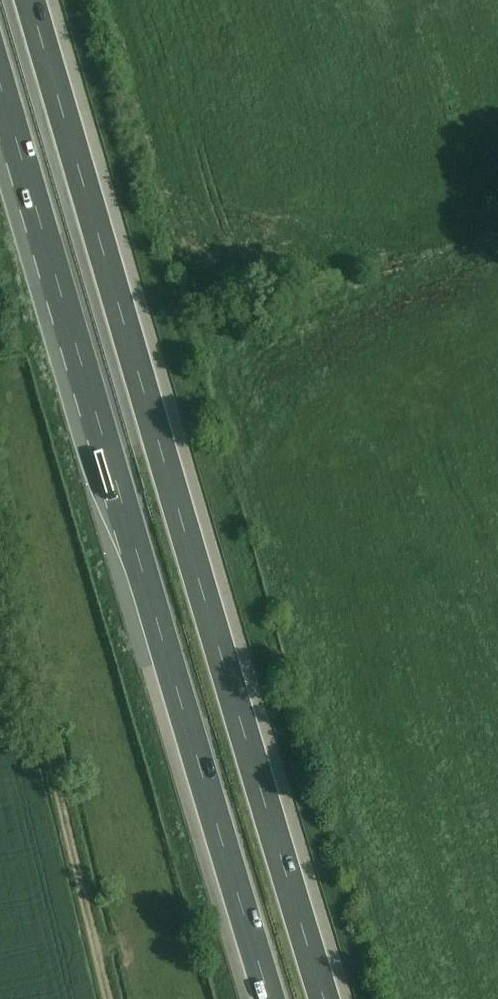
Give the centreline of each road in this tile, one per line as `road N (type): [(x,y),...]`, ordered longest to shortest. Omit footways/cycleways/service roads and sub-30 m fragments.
road 1 (motorway): [(319,998),(23,0)]
road 2 (motorway): [(0,88),(269,998)]
road 3 (track): [(107,998),(0,550)]

